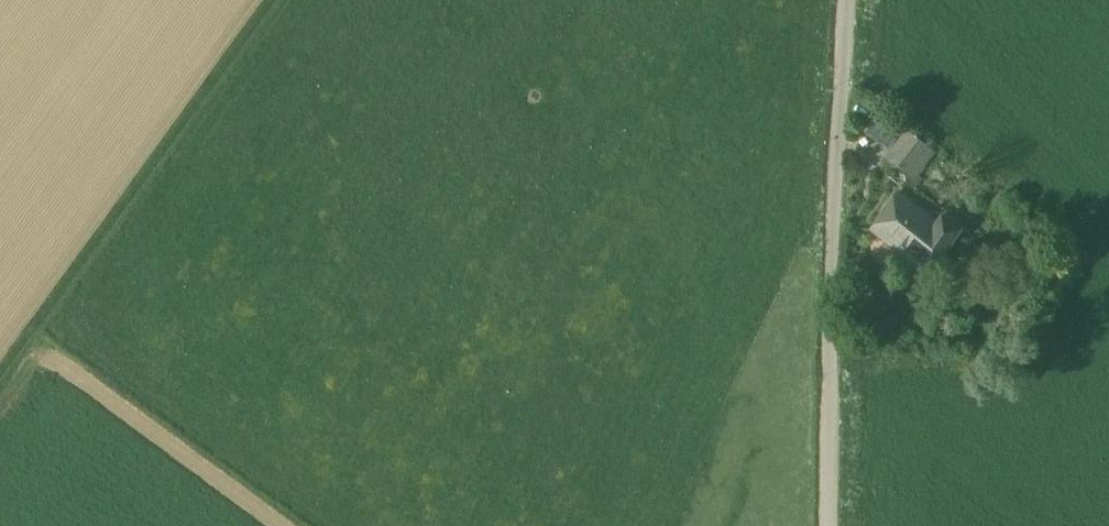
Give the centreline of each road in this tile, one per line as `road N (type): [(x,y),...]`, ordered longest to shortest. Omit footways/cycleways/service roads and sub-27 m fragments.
road 1 (unclassified): [(828,525),(853,0)]

